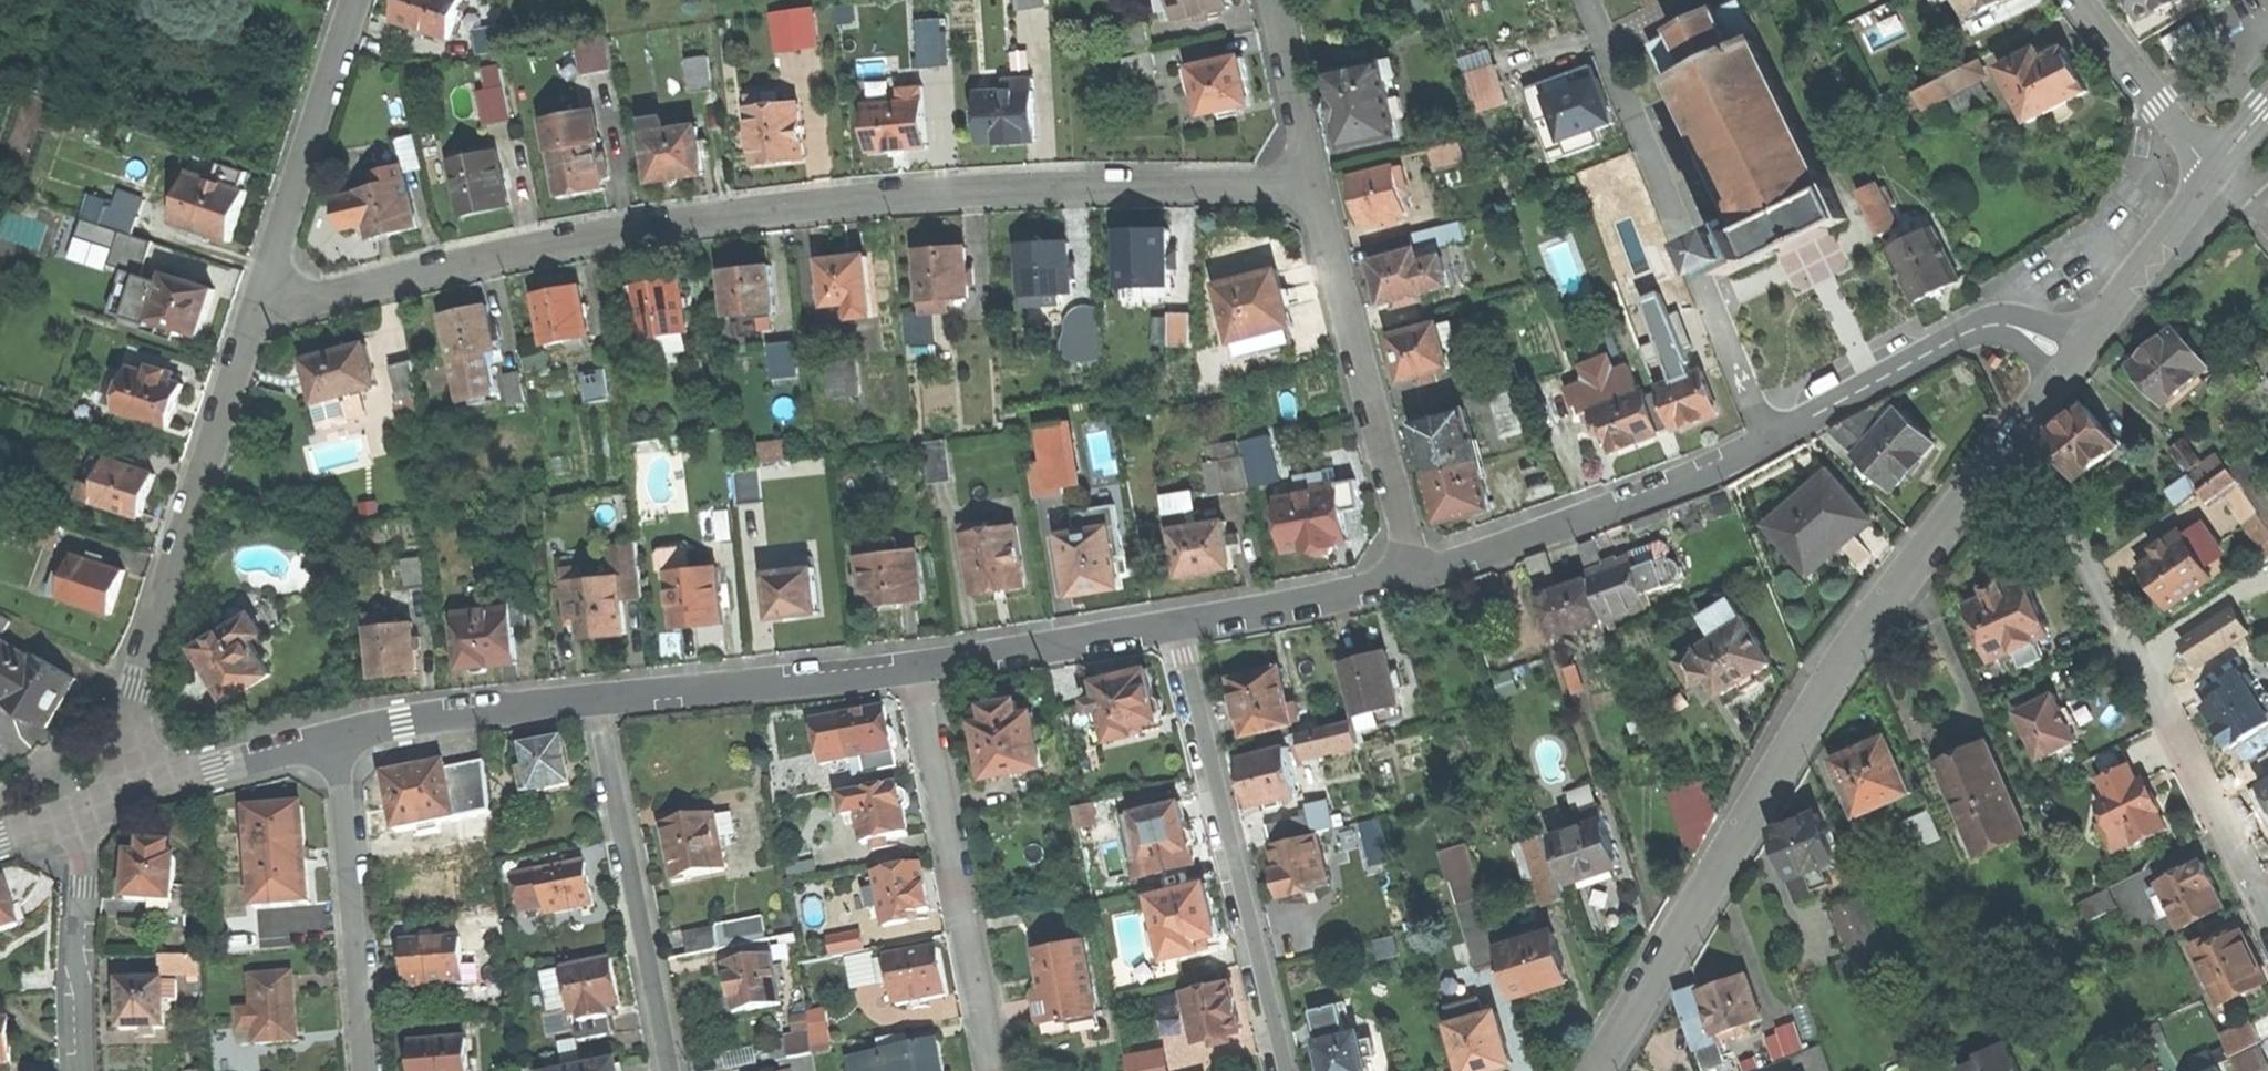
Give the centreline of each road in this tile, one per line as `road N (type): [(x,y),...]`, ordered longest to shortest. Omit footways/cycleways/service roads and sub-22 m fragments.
road 1 (residential): [(256,316),(555,244),(778,208),(1027,189),(1315,185)]
road 2 (residential): [(2025,431),(1840,671),(1598,1070)]
road 3 (residential): [(2267,915),(2025,431)]
road 4 (residential): [(256,316),(141,682),(123,800)]
road 5 (residential): [(1587,0),(1769,443)]
road 6 (residential): [(1176,626),(1286,1070)]
road 7 (residential): [(994,1070),(915,669)]
road 8 (residential): [(1315,185),(1416,574)]
road 9 (residential): [(595,700),(671,1070)]
road 10 (residential): [(1416,574),(1649,497),(1769,443)]
road 11 (residential): [(361,1070),(337,739)]
road 12 (residential): [(355,0),(256,316)]
road 13 (residential): [(595,700),(915,669)]
road 14 (residential): [(915,669),(1176,626)]
road 15 (residential): [(1769,443),(1962,334),(2002,323)]
road 16 (residential): [(337,739),(413,721),(595,700)]
road 17 (residential): [(86,810),(74,930),(85,1070)]
road 18 (residential): [(1176,626),(1416,574)]
road 19 (residential): [(123,800),(337,739)]
road 20 (residential): [(2214,173),(2076,0)]
road 21 (residential): [(2214,173),(2095,333)]
road 22 (residential): [(1272,0),(1315,185)]

